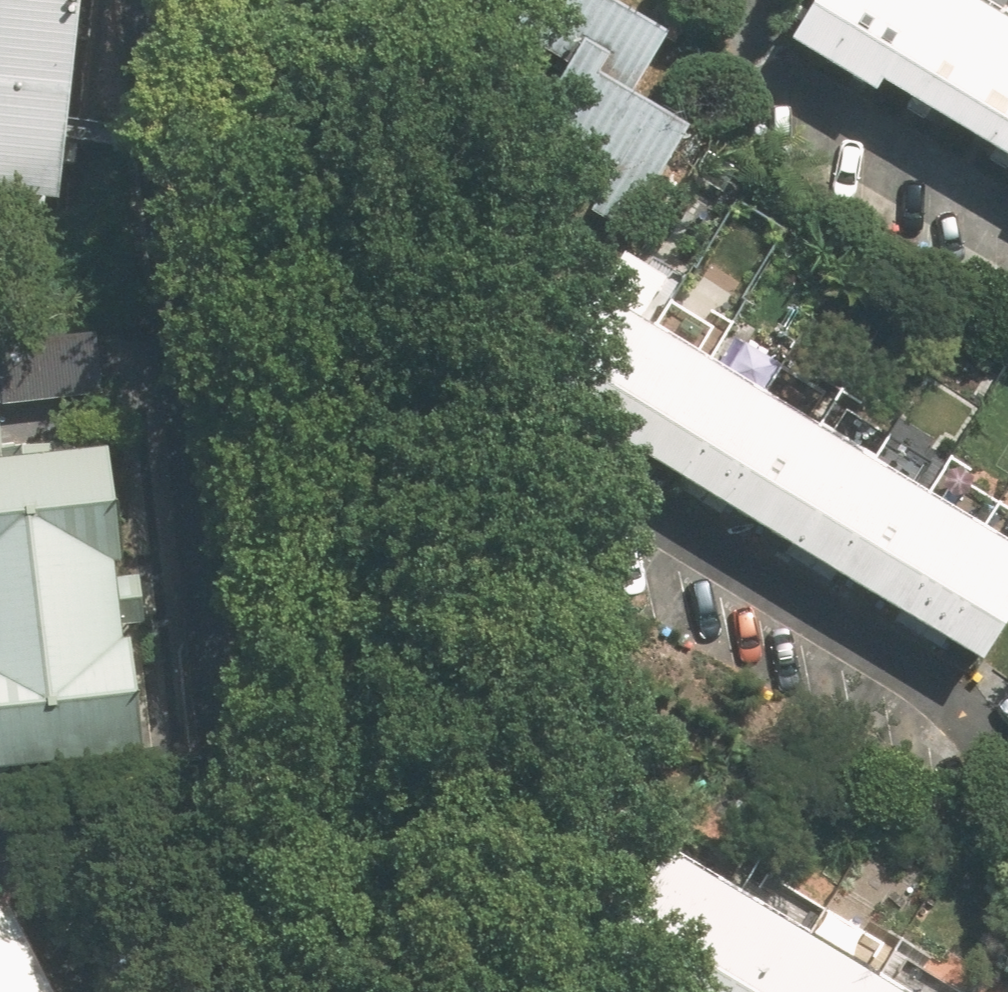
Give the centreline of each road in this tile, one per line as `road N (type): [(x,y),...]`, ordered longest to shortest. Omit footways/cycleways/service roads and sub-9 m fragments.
road 1 (residential): [(329,304),(655,520),(948,692),(1007,763)]
road 2 (secondary): [(397,865),(329,304)]
road 3 (secondary): [(329,304),(292,0)]
road 4 (residential): [(586,991),(397,865)]
road 5 (secondary): [(414,991),(397,865)]

